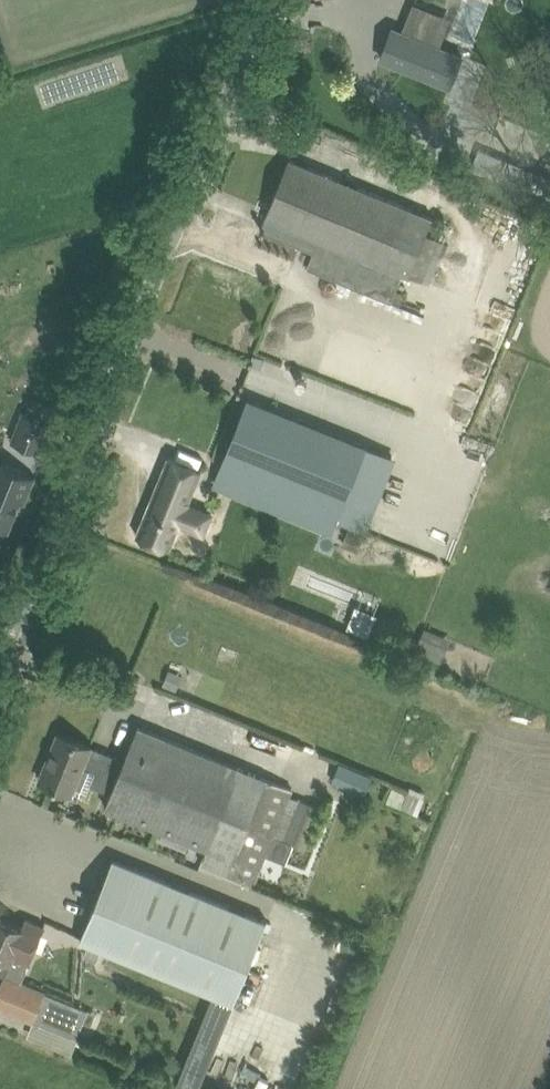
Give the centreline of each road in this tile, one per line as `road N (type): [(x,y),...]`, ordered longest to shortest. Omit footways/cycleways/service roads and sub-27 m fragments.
road 1 (unclassified): [(0,642),(260,0)]

